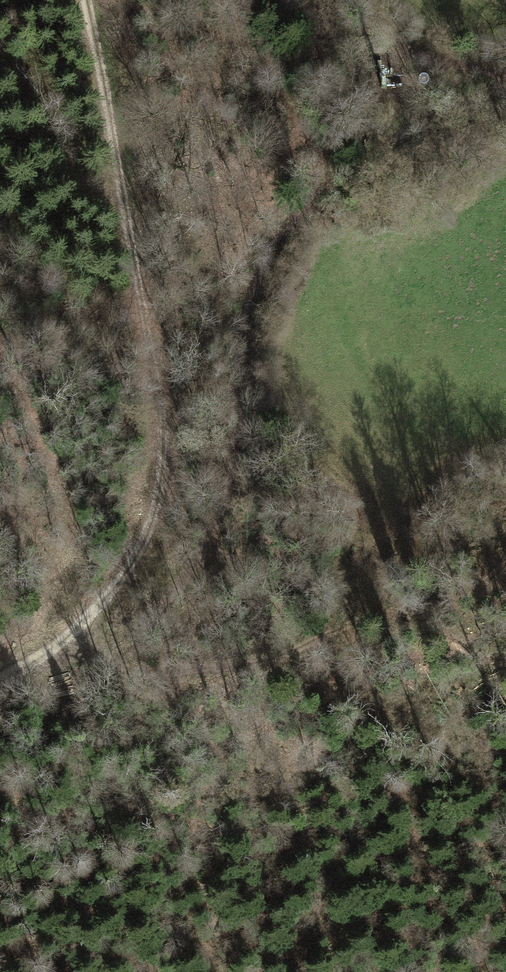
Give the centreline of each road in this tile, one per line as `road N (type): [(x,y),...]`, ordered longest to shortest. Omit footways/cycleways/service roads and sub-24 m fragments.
road 1 (track): [(67,639),(155,611),(218,541),(232,362),(260,268),(333,191),(459,104),(505,86)]
road 2 (track): [(86,0),(164,491),(148,544),(98,610),(67,639),(0,665)]

